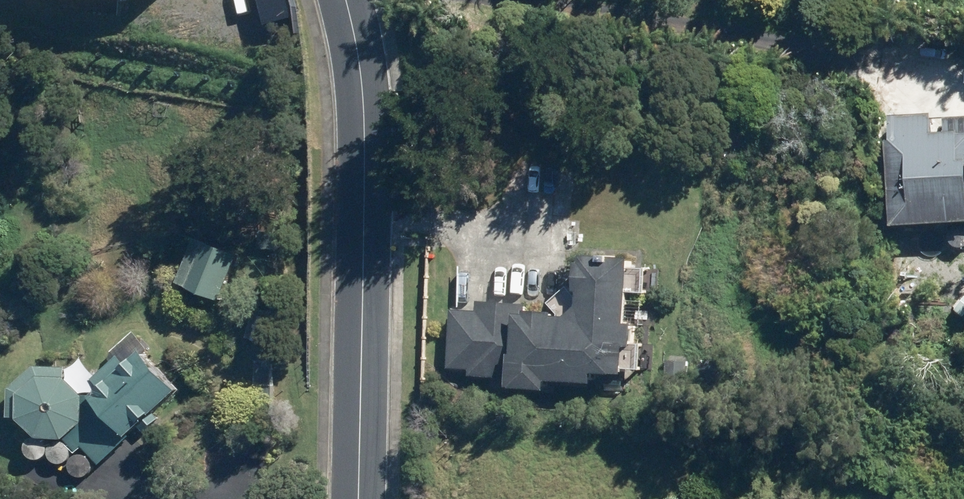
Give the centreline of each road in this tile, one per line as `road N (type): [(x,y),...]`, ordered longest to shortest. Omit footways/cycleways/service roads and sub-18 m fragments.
road 1 (tertiary): [(338,0),(352,129),(349,498)]

